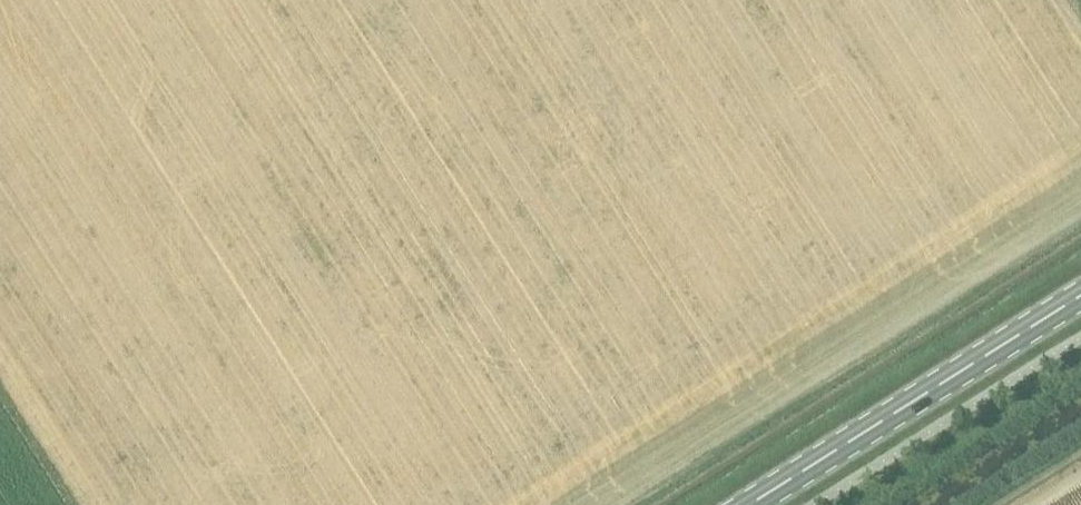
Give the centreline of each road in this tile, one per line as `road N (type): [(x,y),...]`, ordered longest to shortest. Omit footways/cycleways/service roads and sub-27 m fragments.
road 1 (secondary): [(748,504),(1080,295)]

